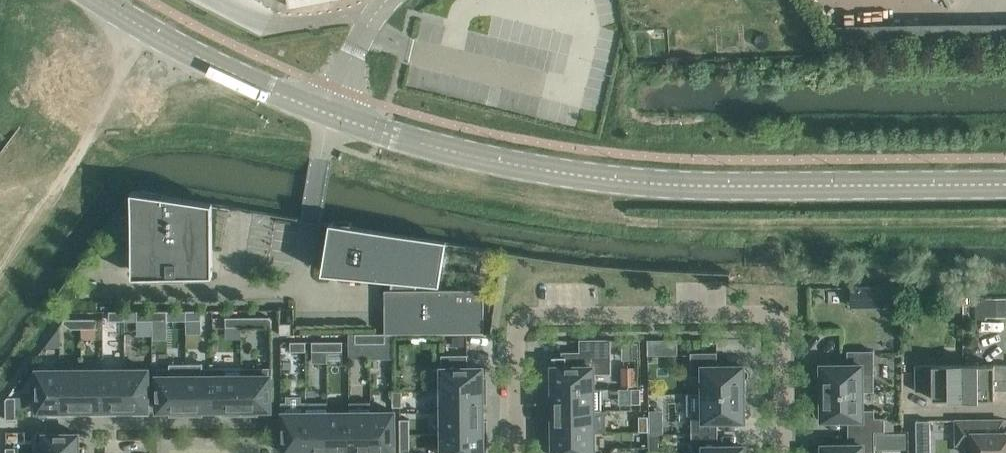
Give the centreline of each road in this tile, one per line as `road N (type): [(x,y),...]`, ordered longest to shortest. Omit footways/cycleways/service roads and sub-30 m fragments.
road 1 (unclassified): [(1005,183),(664,184),(517,164),(331,114)]
road 2 (residential): [(518,452),(522,322),(762,314),(782,333),(784,452)]
road 3 (unclassified): [(331,114),(210,62),(99,0)]
road 4 (unclassified): [(331,114),(357,48),(390,0)]

